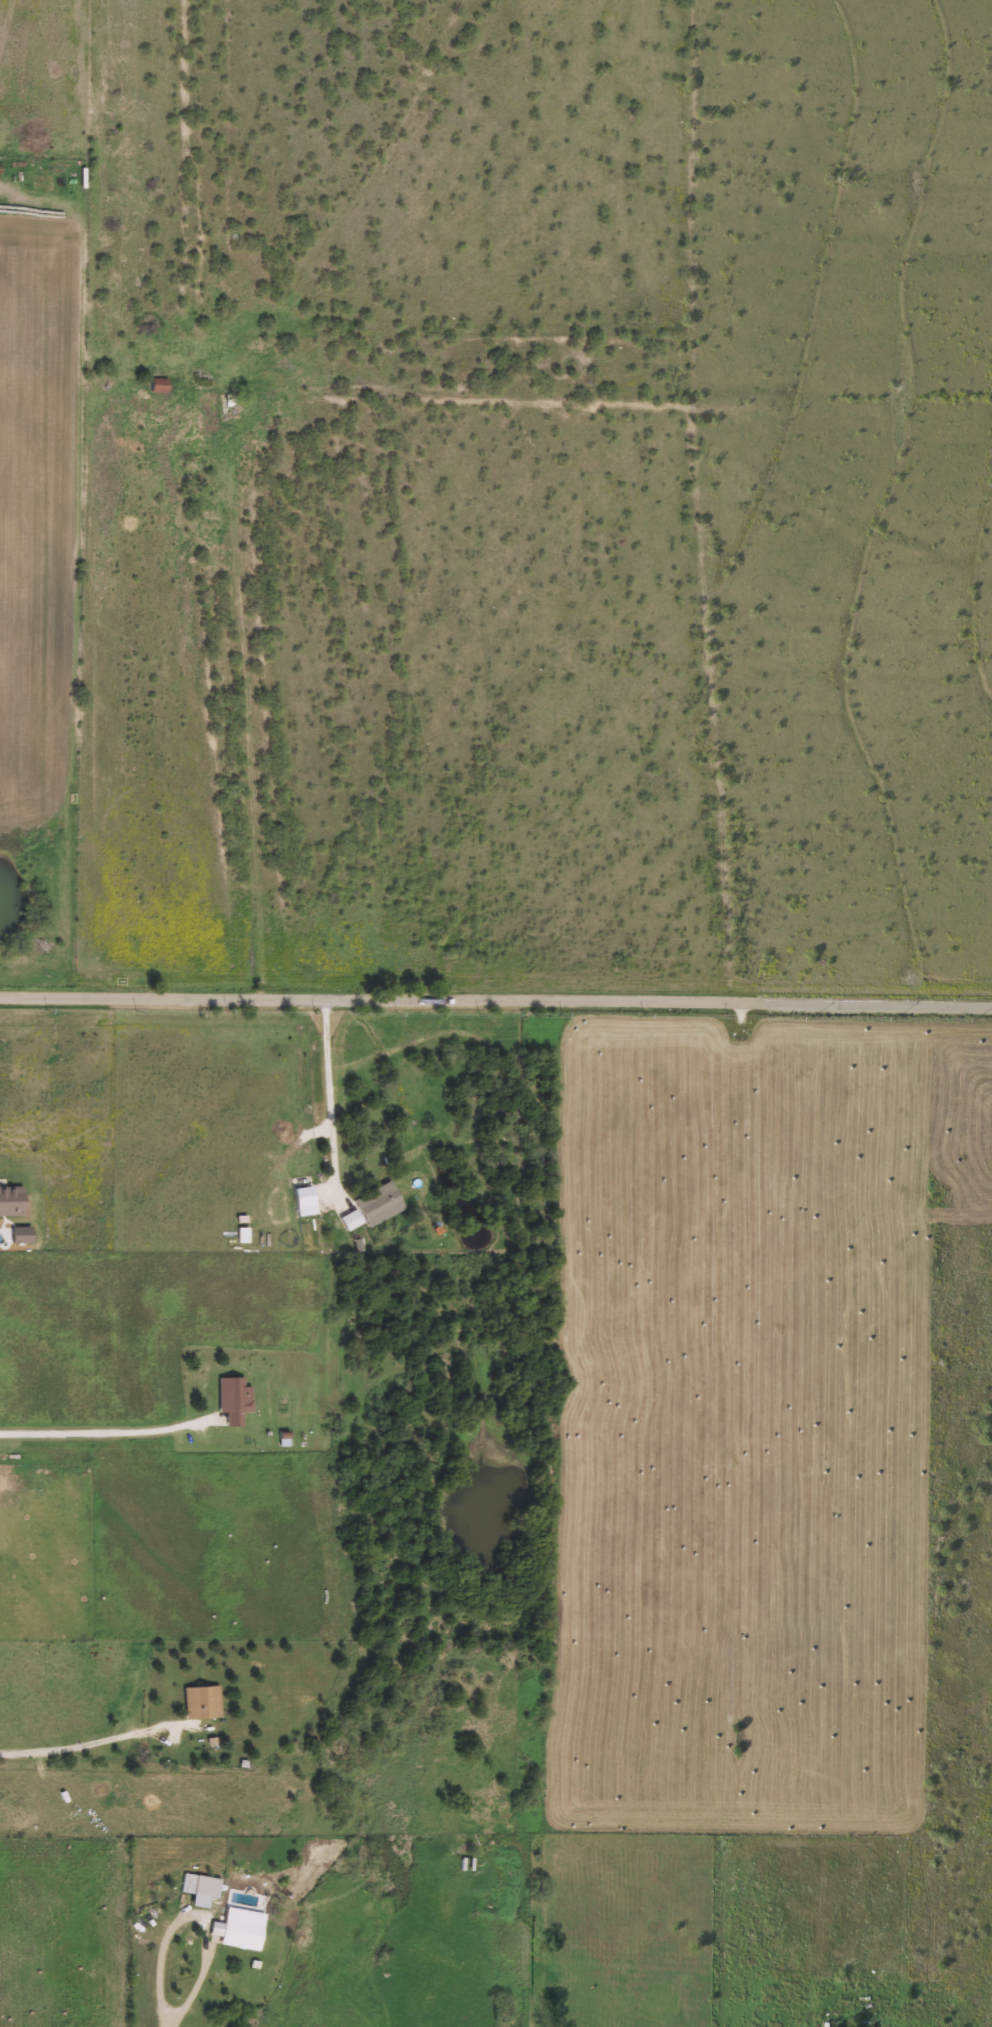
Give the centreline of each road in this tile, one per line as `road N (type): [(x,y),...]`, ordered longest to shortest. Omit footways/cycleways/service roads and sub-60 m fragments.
road 1 (tertiary): [(991,1007),(0,998)]

